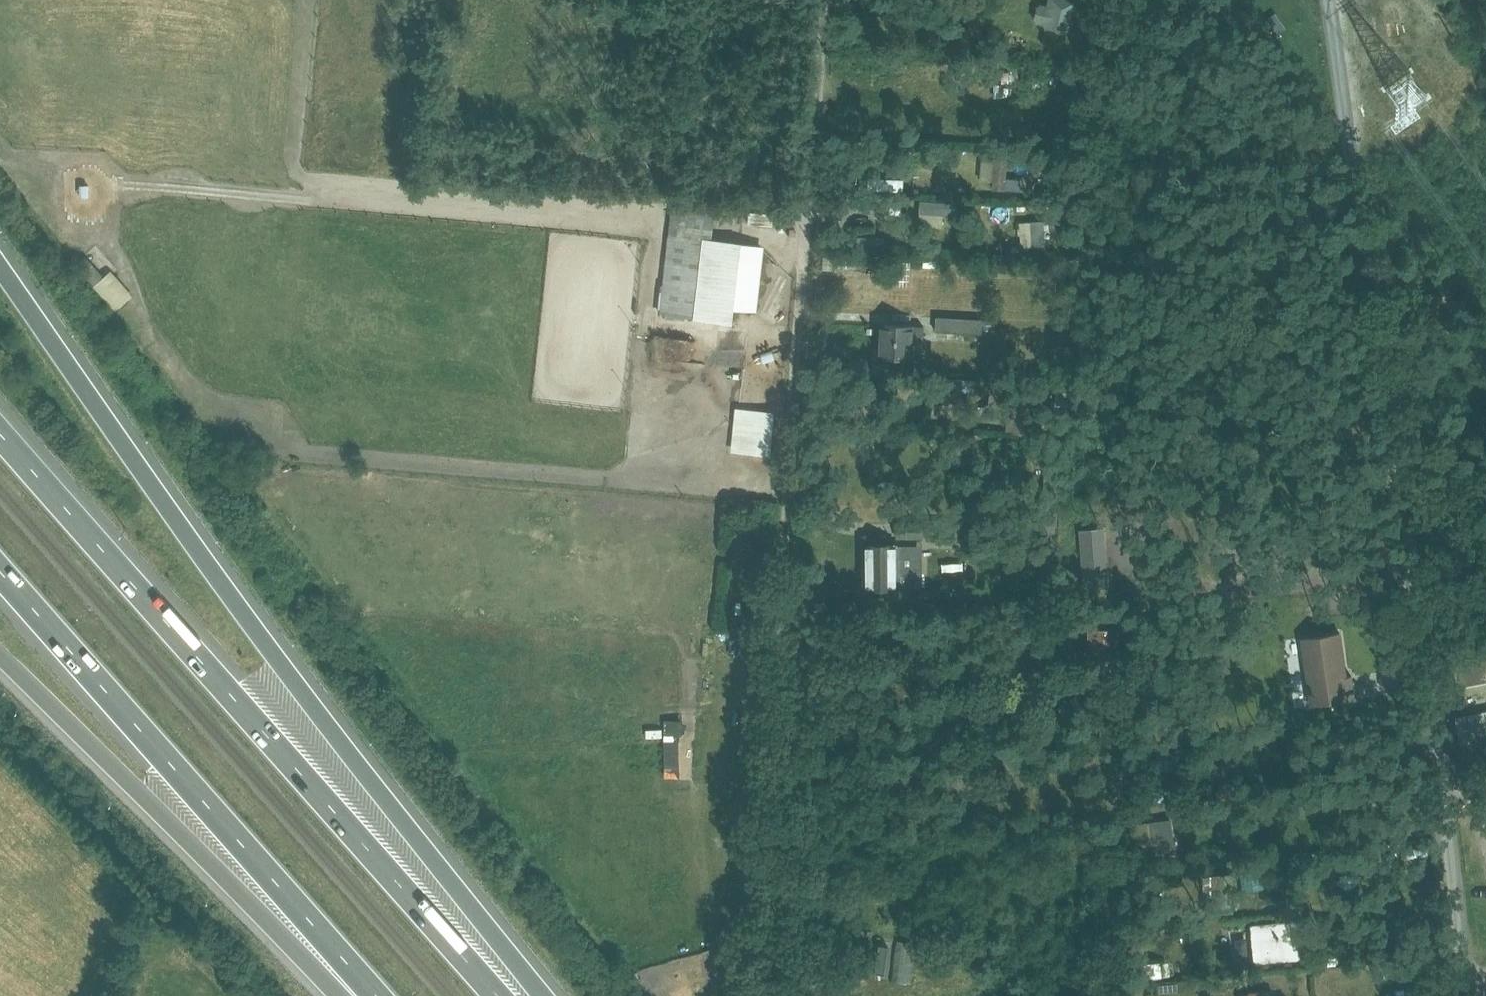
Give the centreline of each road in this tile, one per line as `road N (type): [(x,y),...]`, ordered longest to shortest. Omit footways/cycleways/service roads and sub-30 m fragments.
road 1 (track): [(1471,995),(1330,0)]
road 2 (motorway): [(547,995),(309,706),(0,267)]
road 3 (motorway): [(500,995),(0,430)]
road 4 (track): [(826,0),(791,413),(783,643)]
road 5 (motorway): [(0,568),(378,995)]
road 6 (motorway): [(0,664),(338,995)]

